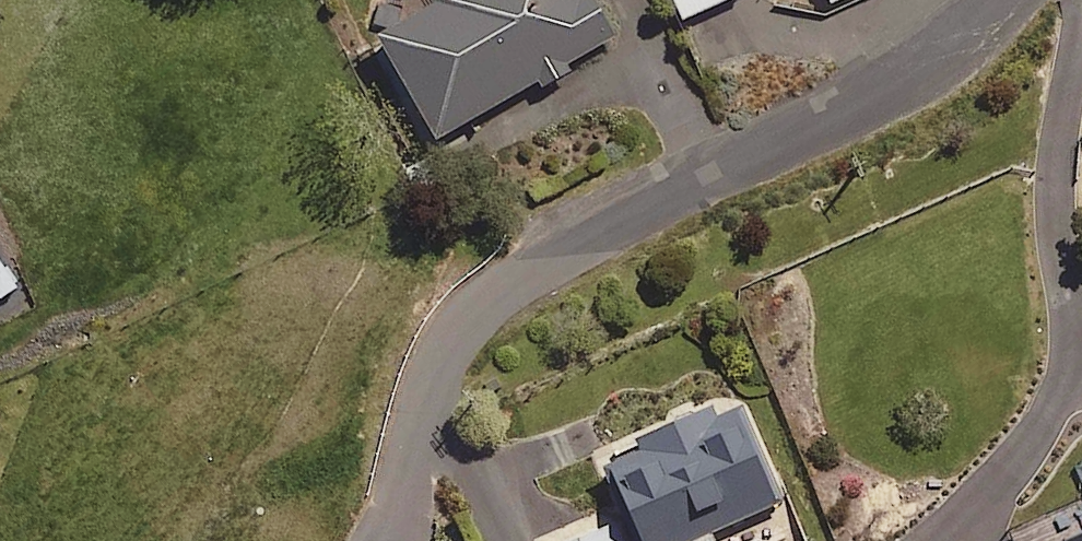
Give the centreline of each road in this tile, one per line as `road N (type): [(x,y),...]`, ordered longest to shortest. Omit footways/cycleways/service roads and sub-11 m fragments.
road 1 (residential): [(426,399),(450,349),(501,294),(577,236),(925,67),(1000,0)]
road 2 (residential): [(426,399),(496,540)]
road 3 (residential): [(385,540),(426,399)]

